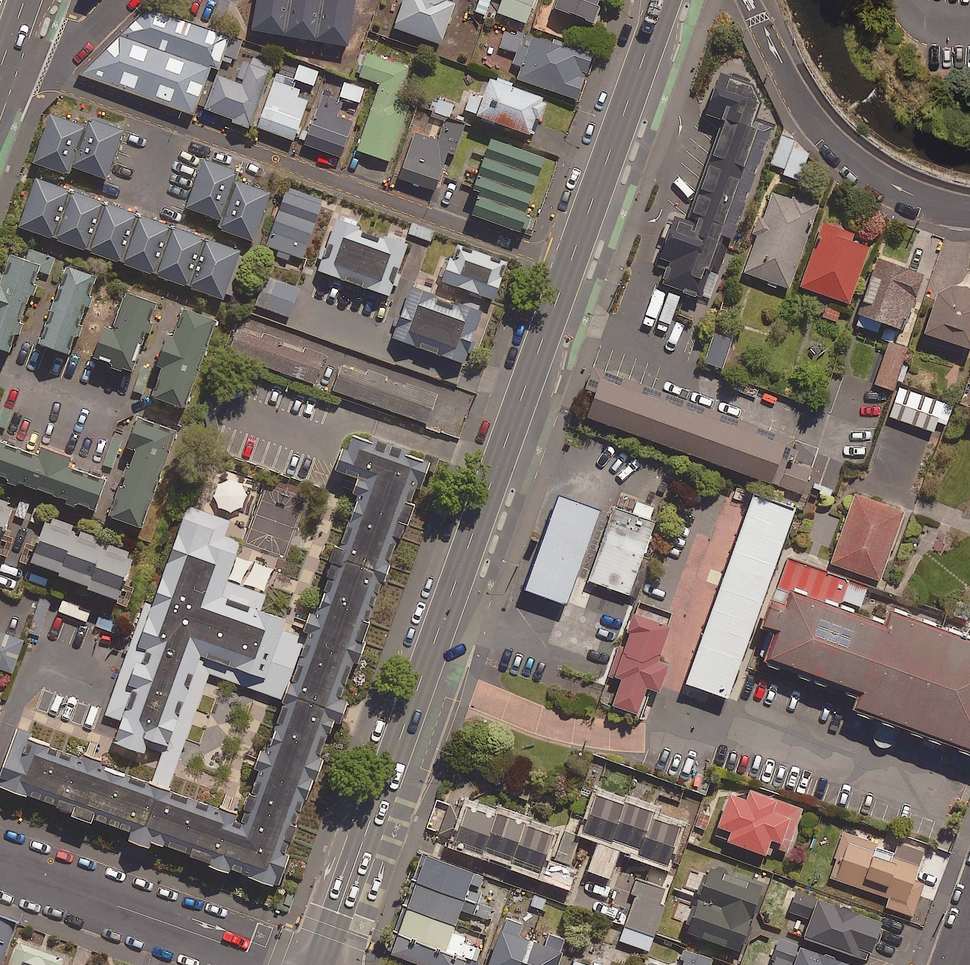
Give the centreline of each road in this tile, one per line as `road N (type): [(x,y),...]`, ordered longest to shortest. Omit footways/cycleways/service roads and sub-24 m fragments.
road 1 (trunk): [(572,266),(322,964)]
road 2 (residential): [(34,76),(572,266)]
road 3 (residential): [(969,211),(893,188),(854,162),(808,110),(748,0)]
road 4 (unclassified): [(0,863),(287,964)]
road 5 (trunk): [(664,0),(572,266)]

